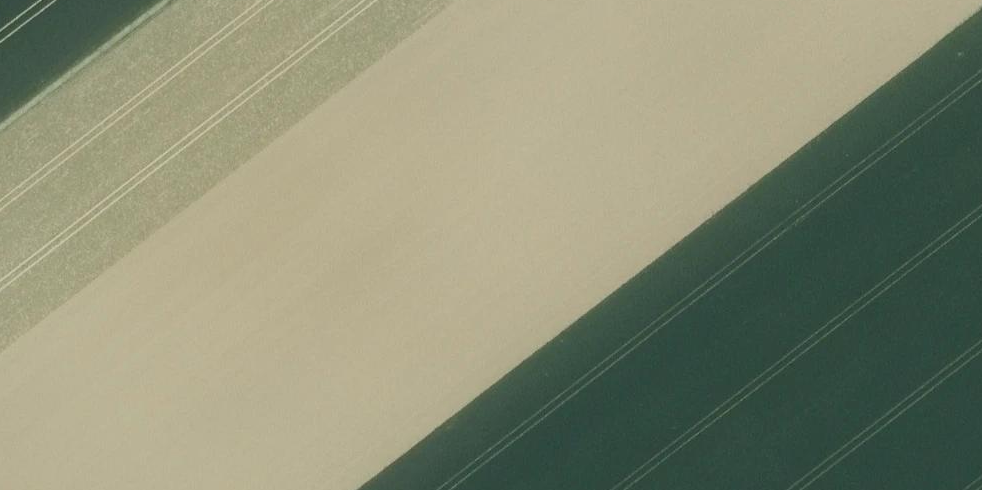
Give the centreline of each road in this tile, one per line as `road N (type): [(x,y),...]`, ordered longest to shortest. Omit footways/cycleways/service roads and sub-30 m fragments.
road 1 (track): [(0,130),(173,0)]

